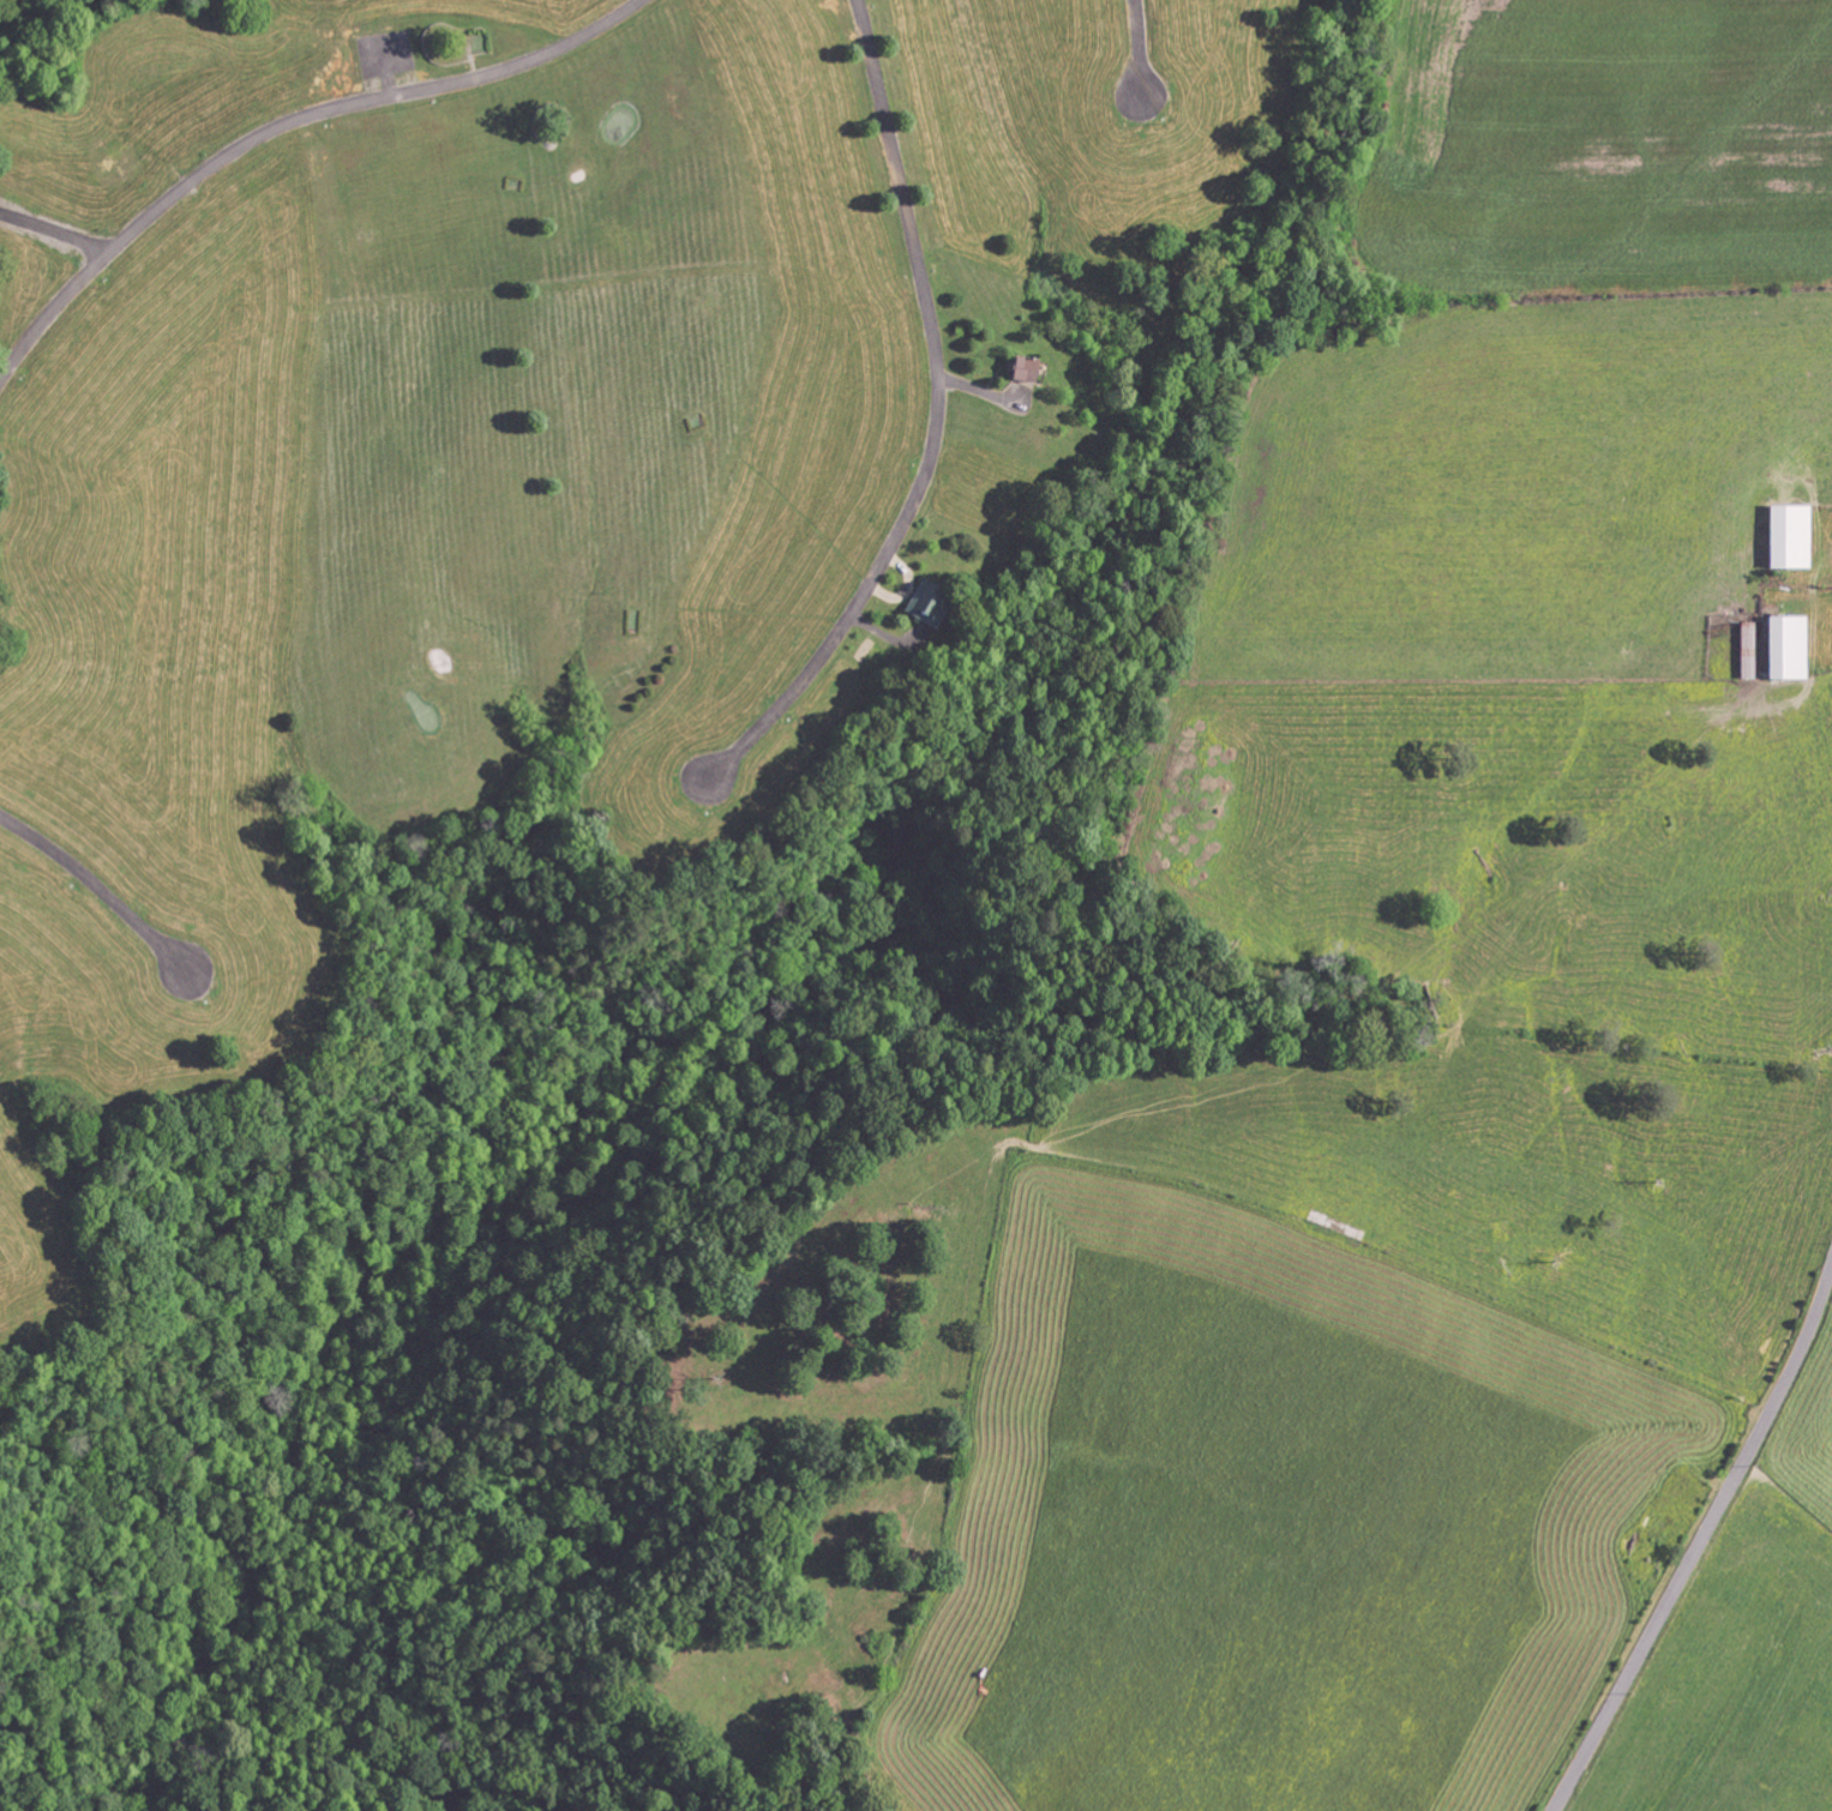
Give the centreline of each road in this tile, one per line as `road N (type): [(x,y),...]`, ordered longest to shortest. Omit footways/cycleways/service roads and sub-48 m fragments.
road 1 (residential): [(713,774),(783,711),(851,614),(901,528),(938,404),(935,337),(858,0)]
road 2 (residential): [(637,0),(531,58),(259,130),(102,251),(24,335),(0,373)]
road 3 (residential): [(1555,1810),(1761,1432),(1831,1271)]
road 4 (residential): [(186,970),(118,903),(0,814)]

